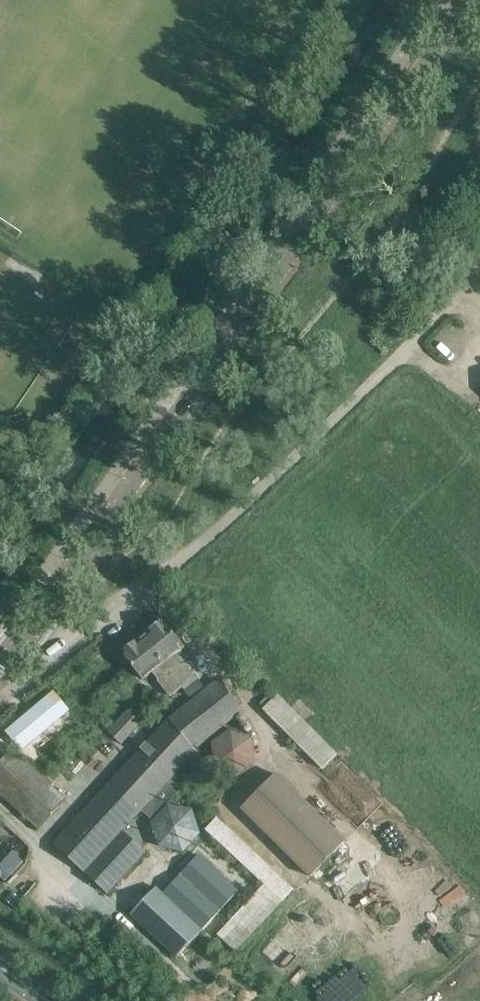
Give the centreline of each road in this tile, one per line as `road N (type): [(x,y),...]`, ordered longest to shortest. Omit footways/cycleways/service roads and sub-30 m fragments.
road 1 (tertiary): [(0,665),(465,0)]
road 2 (residential): [(0,705),(358,403),(466,294),(479,266)]

